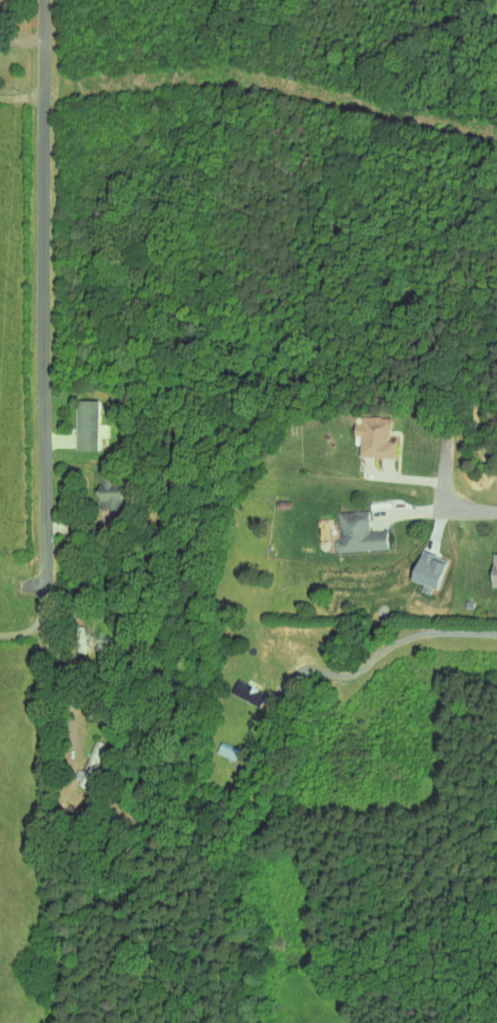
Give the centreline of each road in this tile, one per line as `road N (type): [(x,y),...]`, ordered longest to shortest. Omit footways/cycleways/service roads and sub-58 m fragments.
road 1 (residential): [(47,601),(47,0)]
road 2 (residential): [(275,697),(297,674),(354,674),(405,638),(496,632)]

